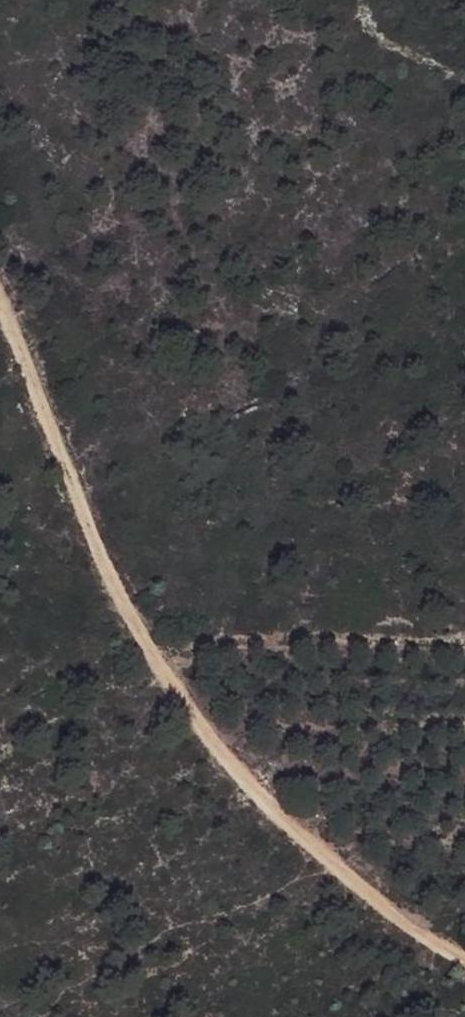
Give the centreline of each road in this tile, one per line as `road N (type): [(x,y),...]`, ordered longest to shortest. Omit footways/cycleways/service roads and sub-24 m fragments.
road 1 (track): [(0,310),(98,558),(157,673),(217,760),(388,913),(464,965)]

